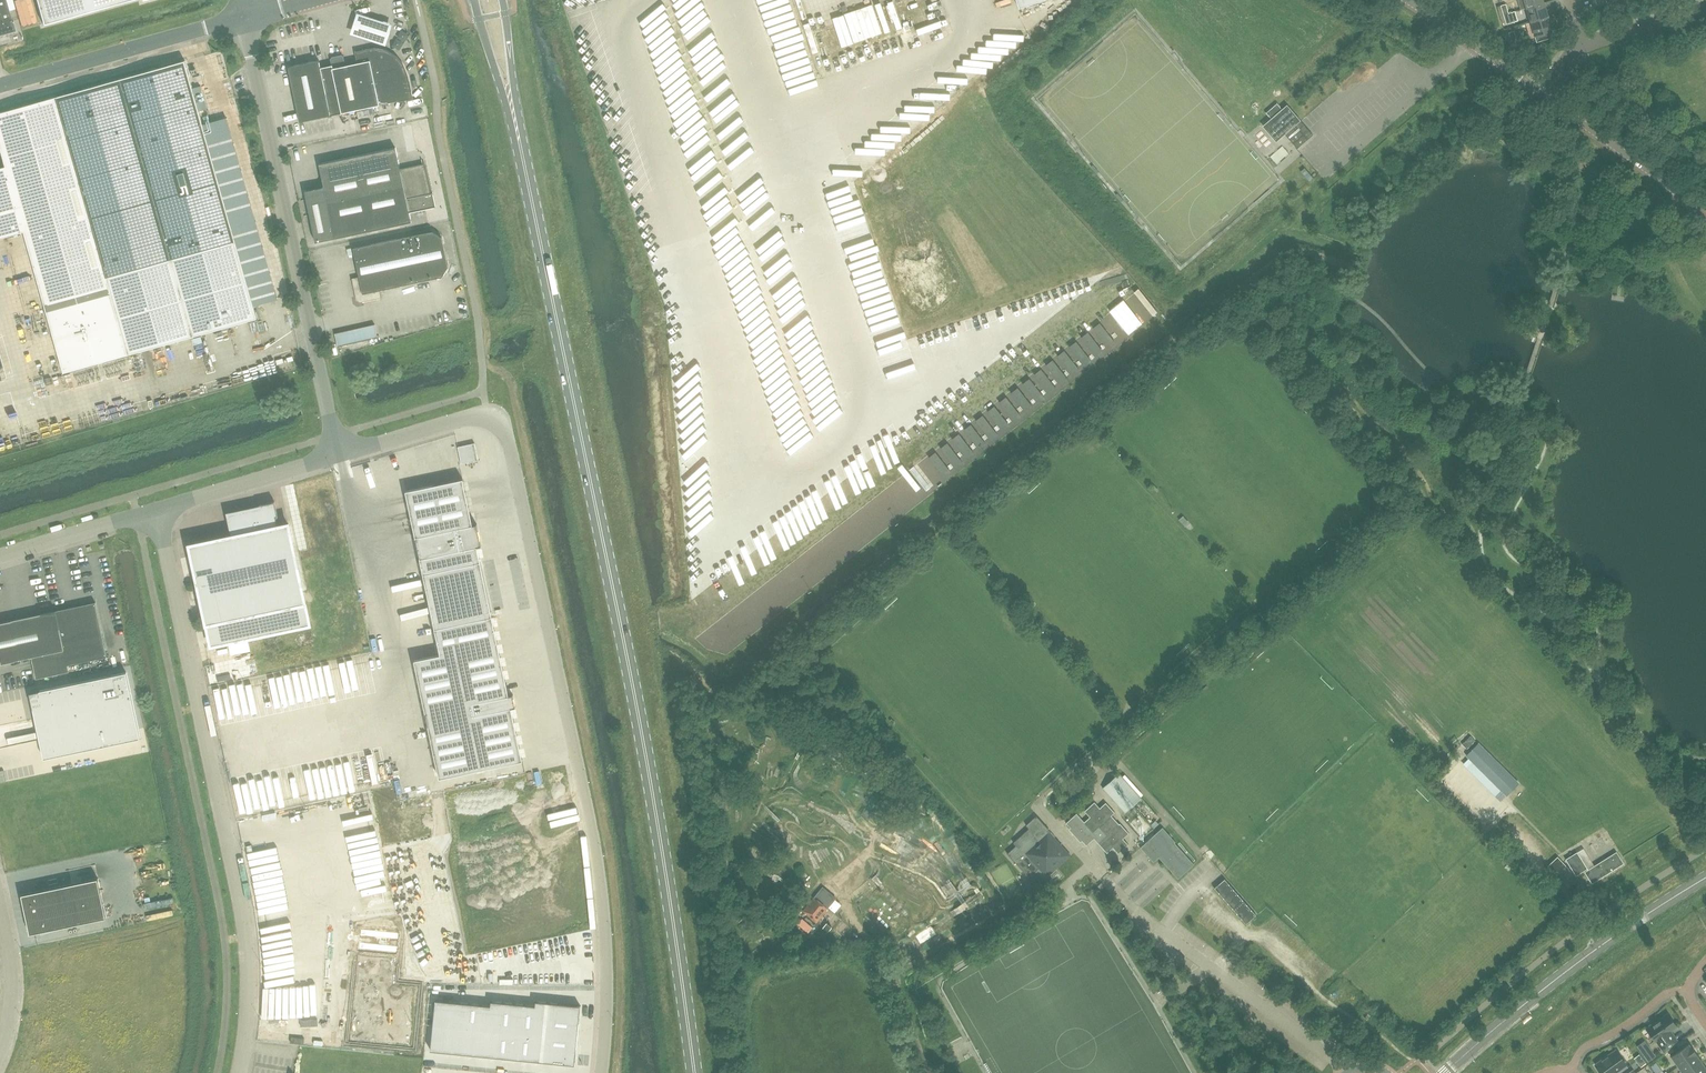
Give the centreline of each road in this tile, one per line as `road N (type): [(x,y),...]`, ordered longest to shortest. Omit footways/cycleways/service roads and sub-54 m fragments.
road 1 (primary): [(689,1072),(647,794),(527,172)]
road 2 (unclassified): [(336,457),(475,418),(504,425),(596,855),(605,947),(598,1072)]
road 3 (unclassified): [(155,511),(242,887),(251,958),(241,1072)]
road 4 (unclassified): [(336,457),(248,16)]
road 5 (tertiary): [(1447,1072),(1583,960),(1705,879)]
road 6 (unclassified): [(0,84),(248,16)]
road 7 (tertiary): [(1705,225),(1542,96)]
road 8 (unclassified): [(155,511),(336,457)]
road 9 (primary): [(473,0),(527,172)]
road 10 (primary): [(527,172),(502,0)]
road 11 (track): [(930,1072),(882,952),(854,920)]
road 12 (tertiary): [(1542,96),(1407,0)]
road 13 (unclassified): [(0,557),(155,511)]
road 14 (unclassified): [(0,899),(11,1000),(0,1055)]
road 15 (residential): [(1569,1072),(1583,1048),(1685,992)]
road 16 (tertiary): [(1585,45),(1705,9)]

